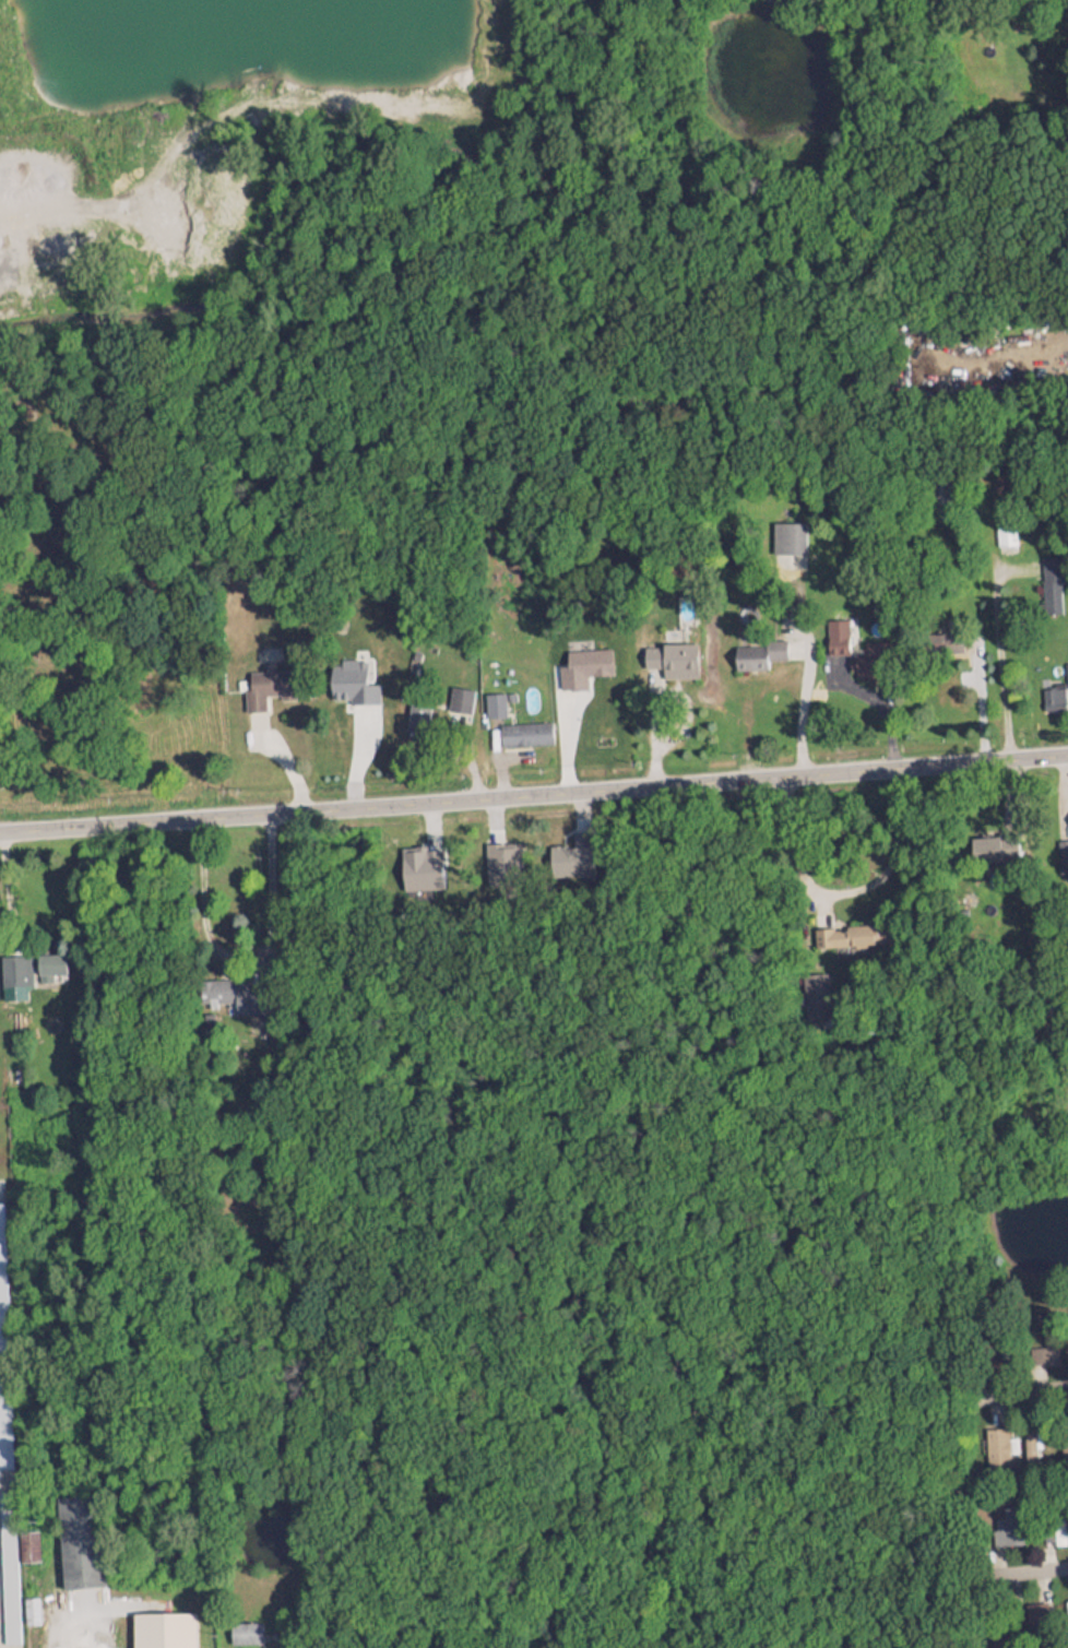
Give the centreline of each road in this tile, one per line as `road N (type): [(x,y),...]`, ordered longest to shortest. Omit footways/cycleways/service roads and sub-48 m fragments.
road 1 (residential): [(1067,751),(0,835)]

